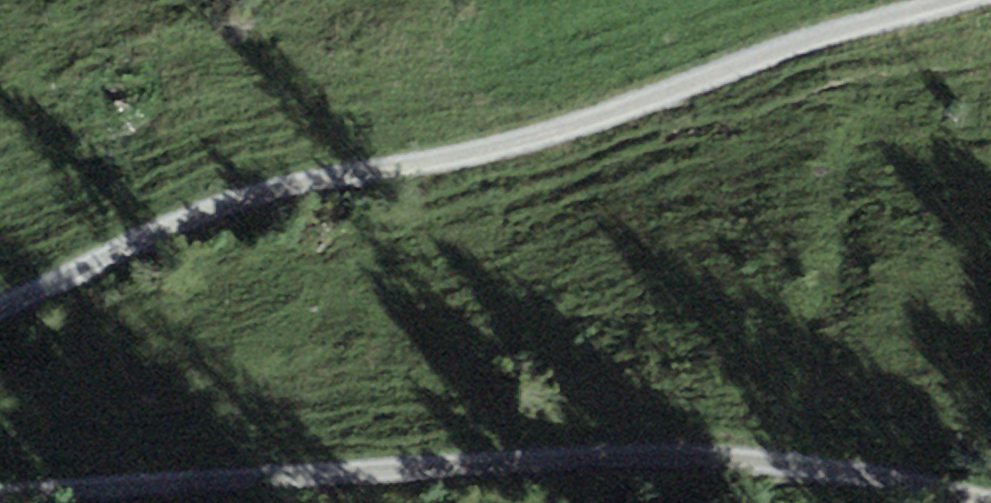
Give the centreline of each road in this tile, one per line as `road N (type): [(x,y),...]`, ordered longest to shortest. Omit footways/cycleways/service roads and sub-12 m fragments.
road 1 (track): [(0,294),(228,191),(539,142),(778,39),(946,0)]
road 2 (track): [(967,502),(896,465),(228,460),(0,496)]

